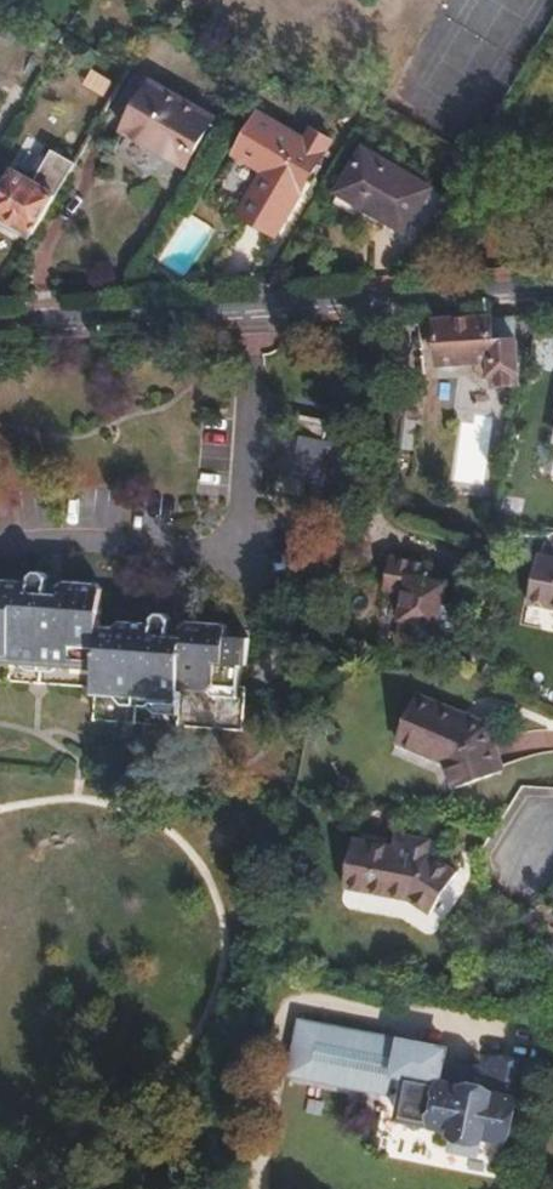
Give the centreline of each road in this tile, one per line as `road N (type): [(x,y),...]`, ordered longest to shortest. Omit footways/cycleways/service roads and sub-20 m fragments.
road 1 (residential): [(552,300),(0,330)]

